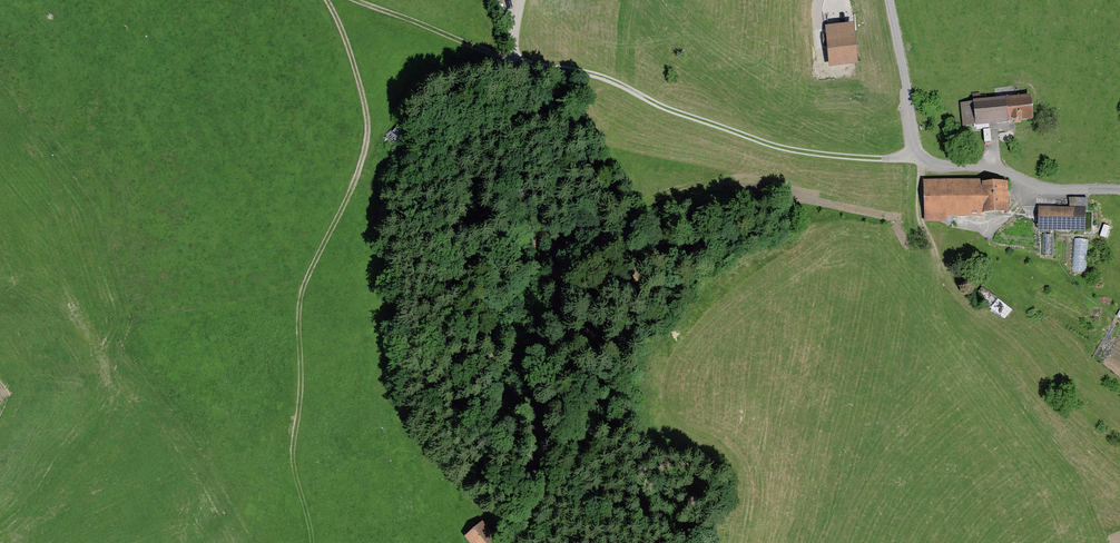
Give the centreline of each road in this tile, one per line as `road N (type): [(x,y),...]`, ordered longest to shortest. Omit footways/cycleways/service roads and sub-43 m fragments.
road 1 (track): [(365,0),(494,49),(599,76),(756,138),(863,163),(922,159)]
road 2 (track): [(331,0),(356,63),(366,127),(356,189),(308,288),(300,429),(310,516)]
road 3 (unclassified): [(889,0),(922,159),(941,173),(1051,192),(1119,192)]

